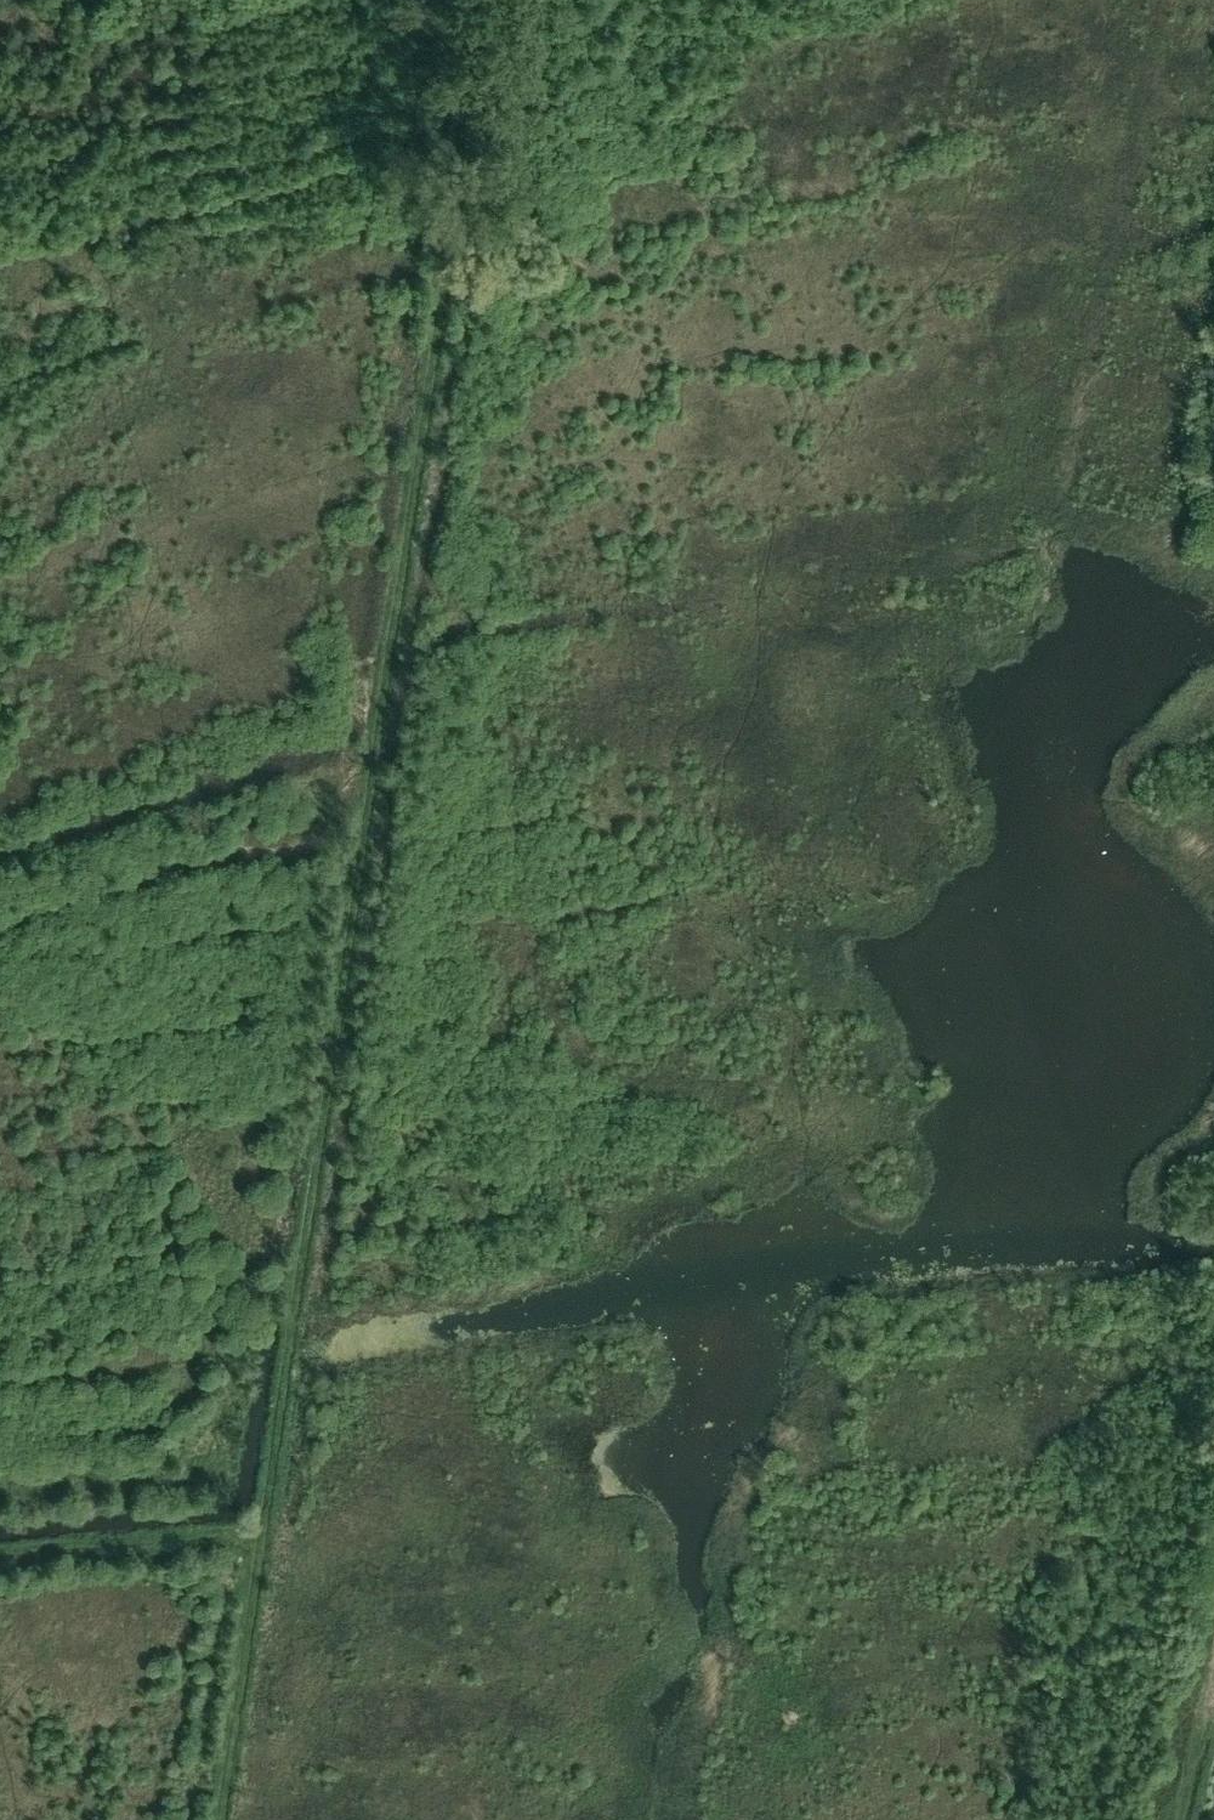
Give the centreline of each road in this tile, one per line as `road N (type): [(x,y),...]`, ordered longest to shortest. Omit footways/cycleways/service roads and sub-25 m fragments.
road 1 (track): [(216,1819),(484,0)]
road 2 (track): [(1181,1819),(1213,1659)]

